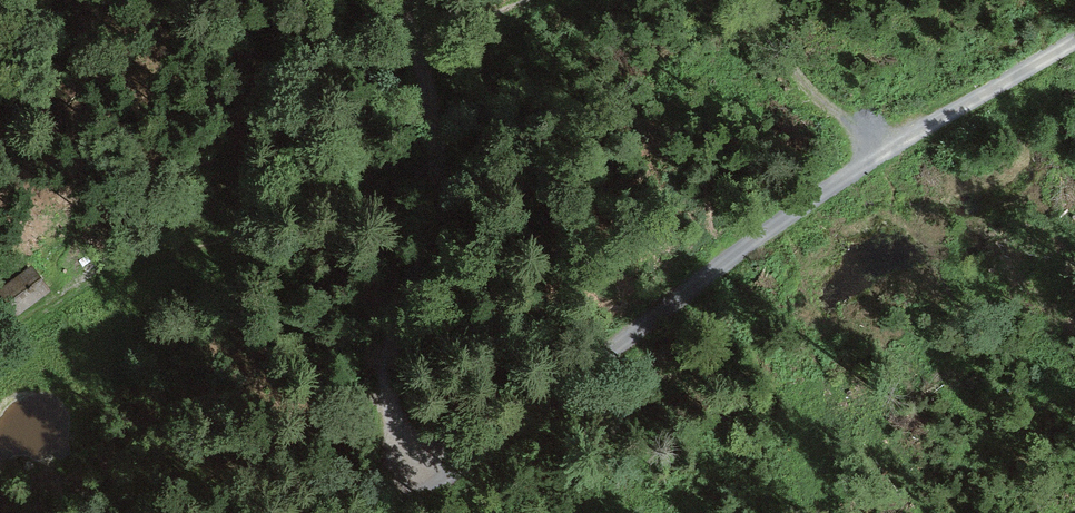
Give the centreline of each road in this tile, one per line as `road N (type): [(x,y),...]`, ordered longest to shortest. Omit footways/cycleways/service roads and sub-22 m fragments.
road 1 (track): [(412,506),(785,217),(879,152),(1074,41)]
road 2 (track): [(412,506),(387,370),(428,235),(433,100),(397,0)]
road 3 (track): [(742,0),(879,152)]

